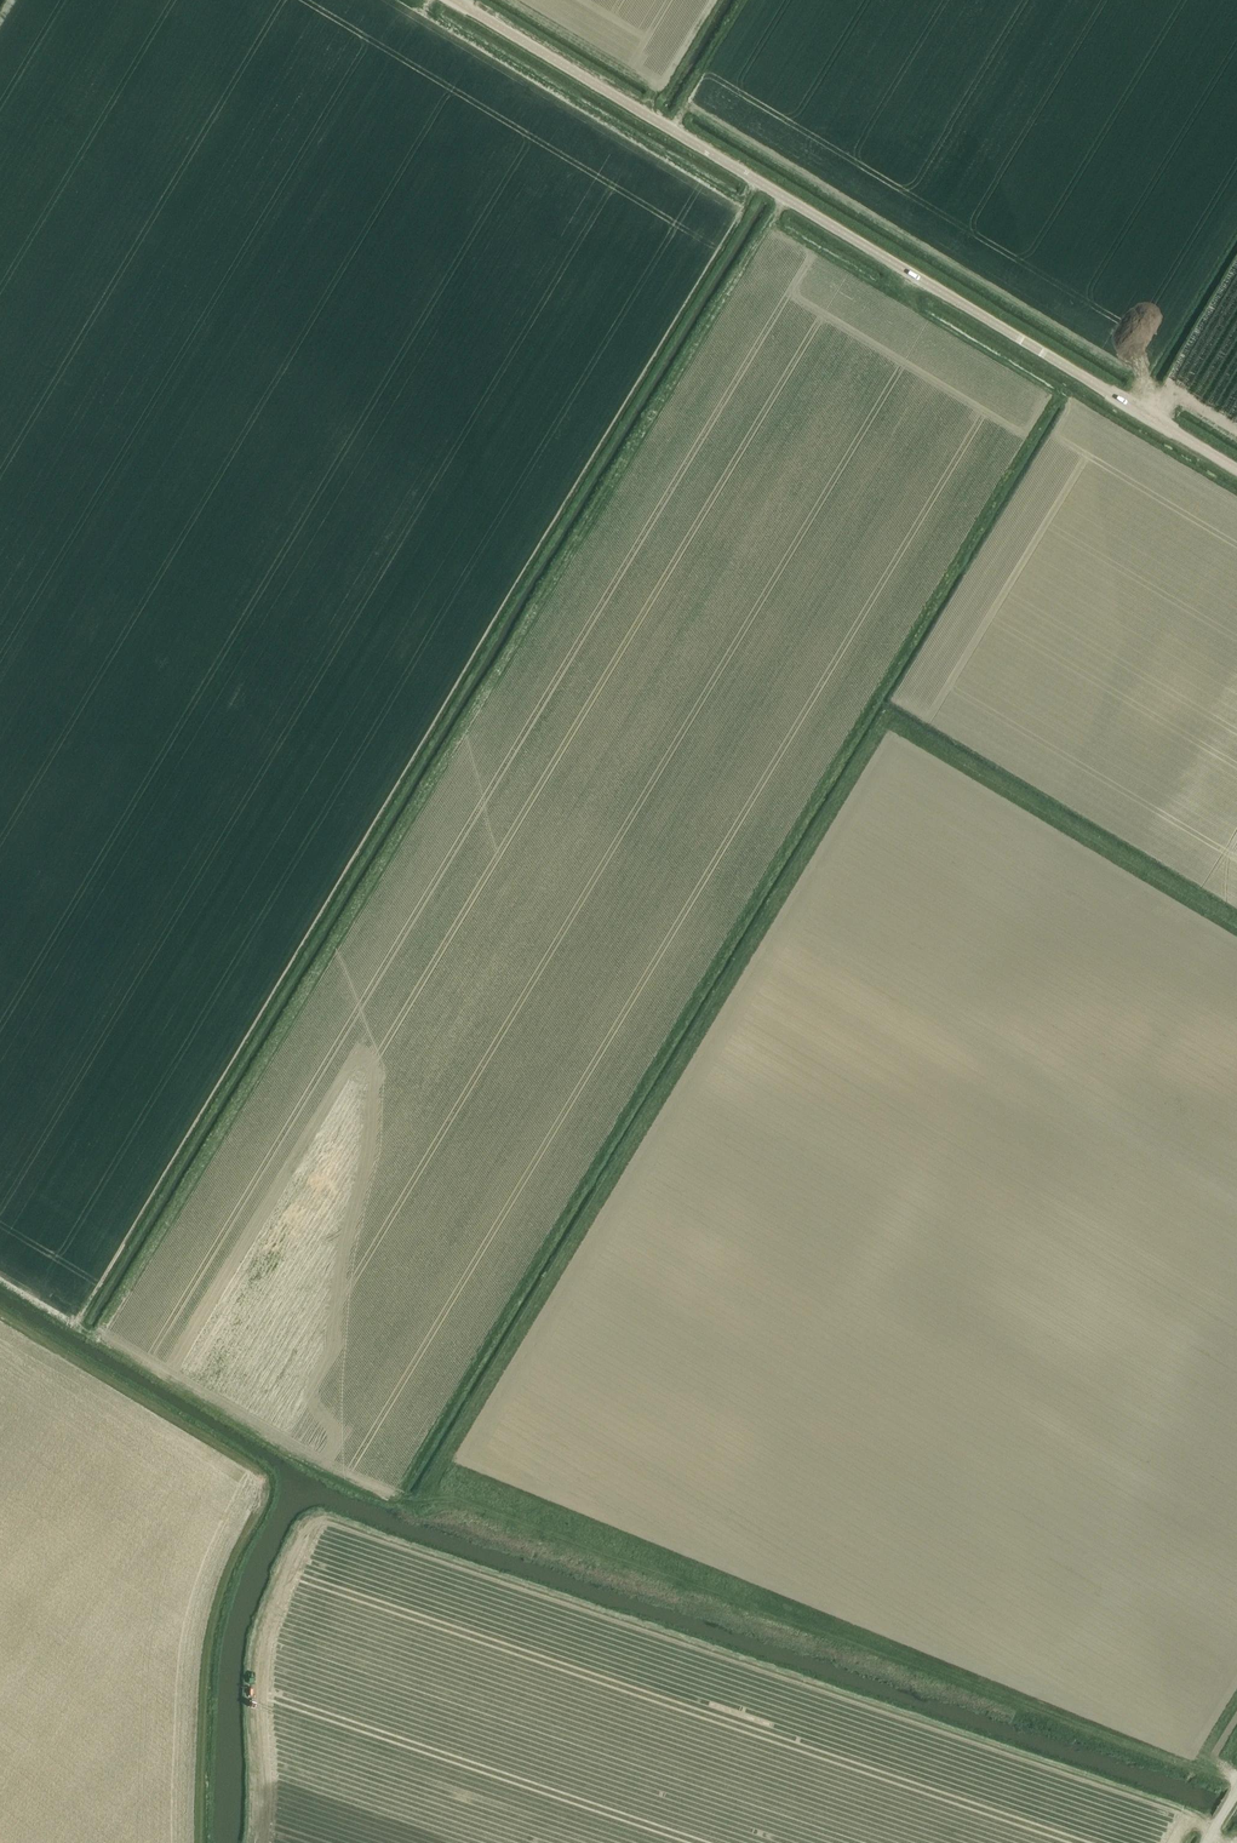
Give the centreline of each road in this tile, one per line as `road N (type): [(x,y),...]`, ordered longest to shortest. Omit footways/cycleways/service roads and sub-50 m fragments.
road 1 (unclassified): [(1236,469),(459,0)]

